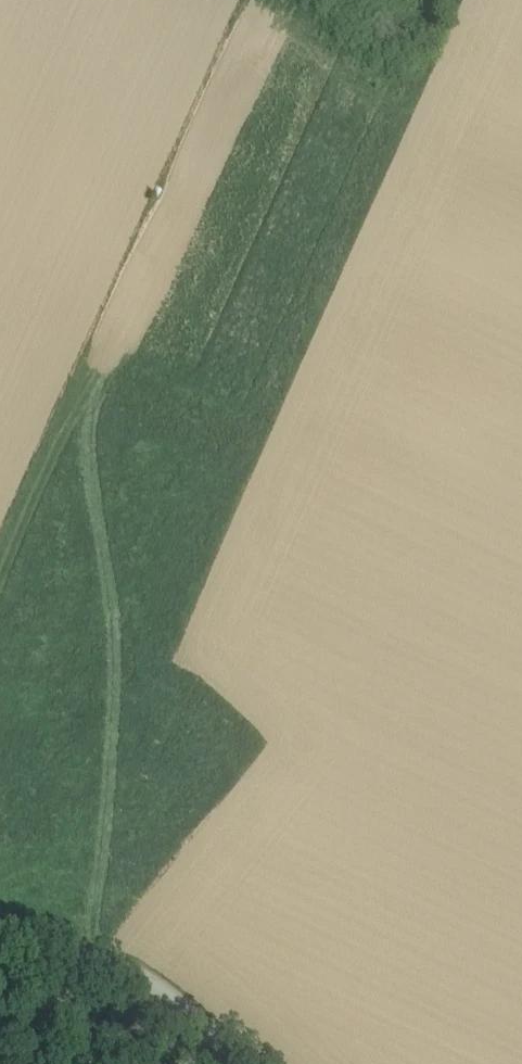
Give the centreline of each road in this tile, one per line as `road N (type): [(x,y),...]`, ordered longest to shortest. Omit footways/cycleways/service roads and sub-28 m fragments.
road 1 (unclassified): [(222,1063),(151,994),(95,962),(0,946)]

